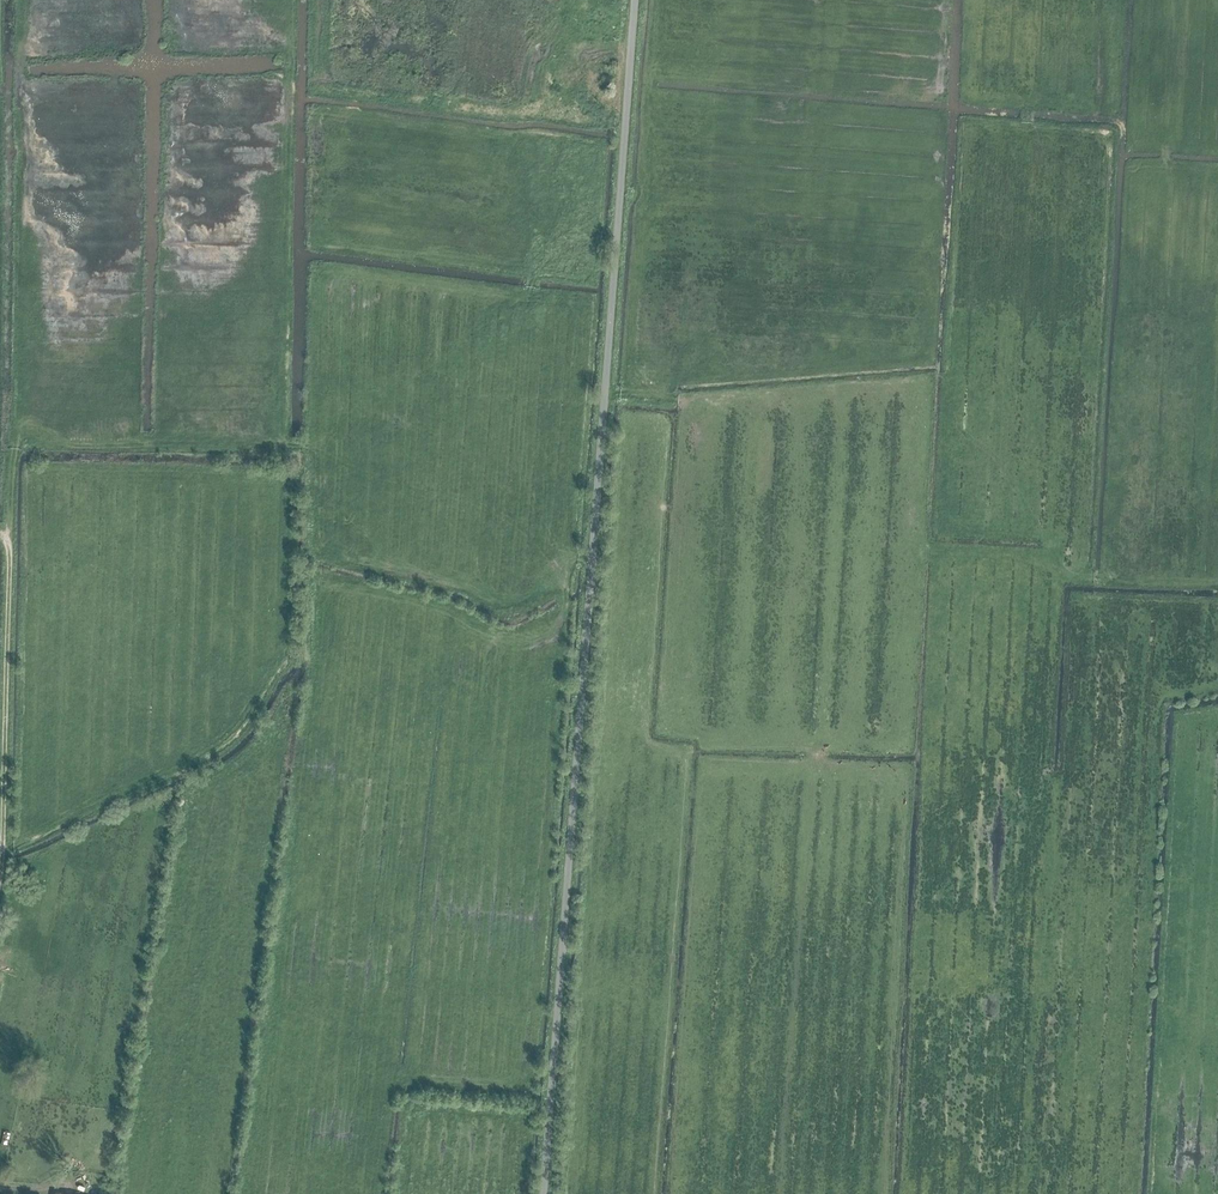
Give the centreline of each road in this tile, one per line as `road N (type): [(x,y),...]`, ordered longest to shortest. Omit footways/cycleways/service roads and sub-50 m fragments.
road 1 (unclassified): [(543,1193),(635,0)]

